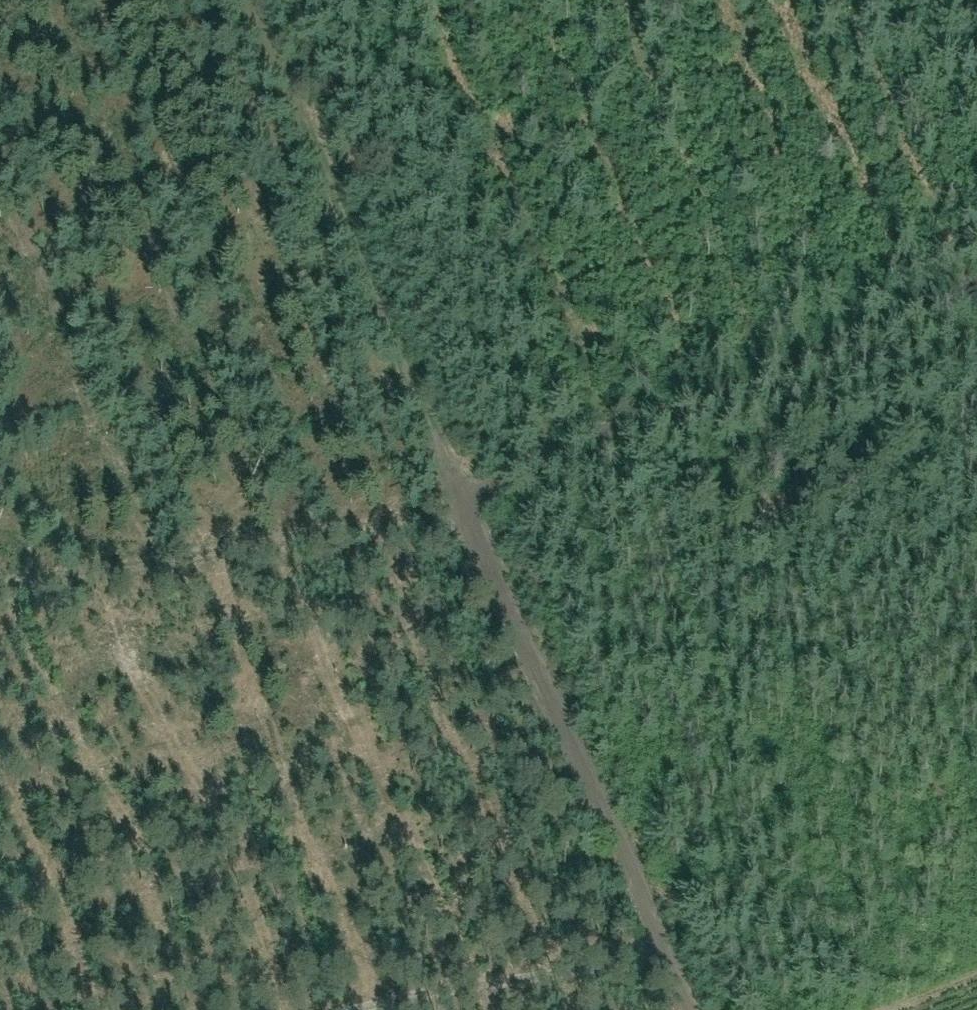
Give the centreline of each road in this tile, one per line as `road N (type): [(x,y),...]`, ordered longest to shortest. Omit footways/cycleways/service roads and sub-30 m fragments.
road 1 (track): [(244,0),(692,1009)]
road 2 (track): [(471,506),(210,535),(0,584)]

